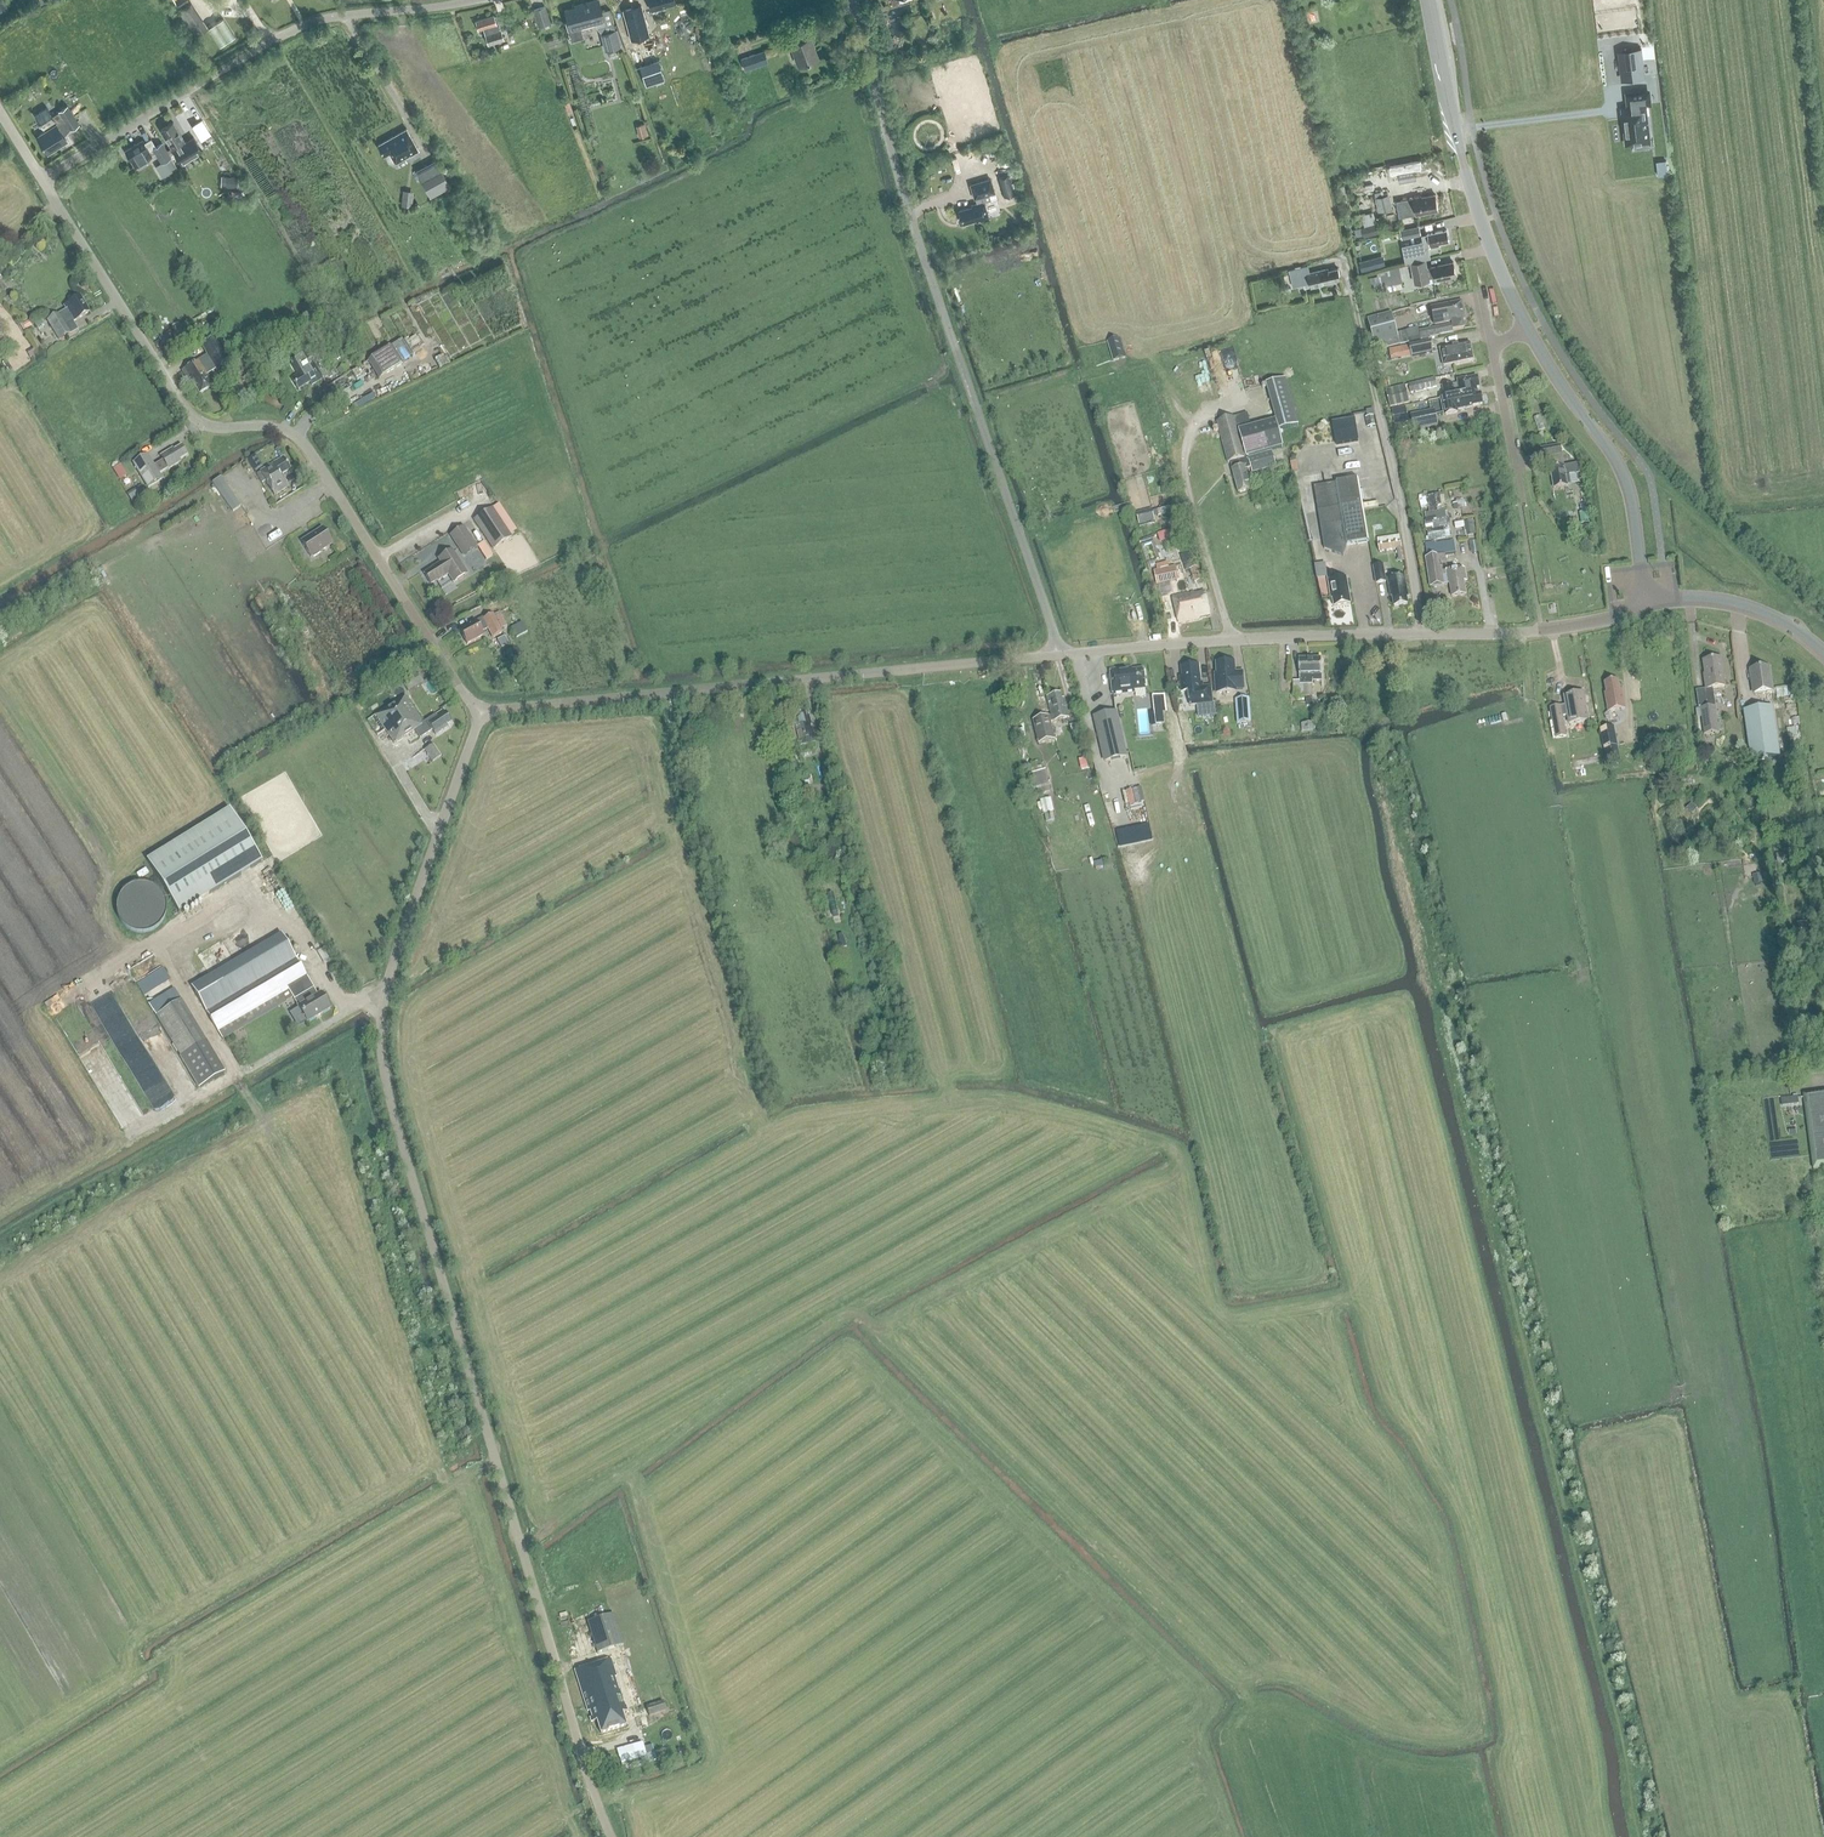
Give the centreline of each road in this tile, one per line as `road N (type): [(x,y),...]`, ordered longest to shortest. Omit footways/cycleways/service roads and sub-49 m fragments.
road 1 (unclassified): [(610,1836),(384,1082),(385,989),(482,707)]
road 2 (unclassified): [(482,707),(464,692),(299,438),(271,425),(203,425),(189,413),(42,180)]
road 3 (unclassified): [(1060,652),(949,333),(852,0)]
road 4 (unclassified): [(1060,652),(1532,633),(1644,604)]
road 5 (unclassified): [(482,707),(1060,652)]
road 6 (unclassified): [(42,180),(309,23),(477,0)]
road 7 (unclassified): [(1527,329),(1462,161),(1427,0)]
road 8 (unclassified): [(1644,604),(1631,494),(1617,461),(1527,329)]
road 9 (unclassified): [(1823,655),(1801,632),(1754,607),(1673,597),(1644,604)]
road 10 (residential): [(1491,346),(1521,501)]

